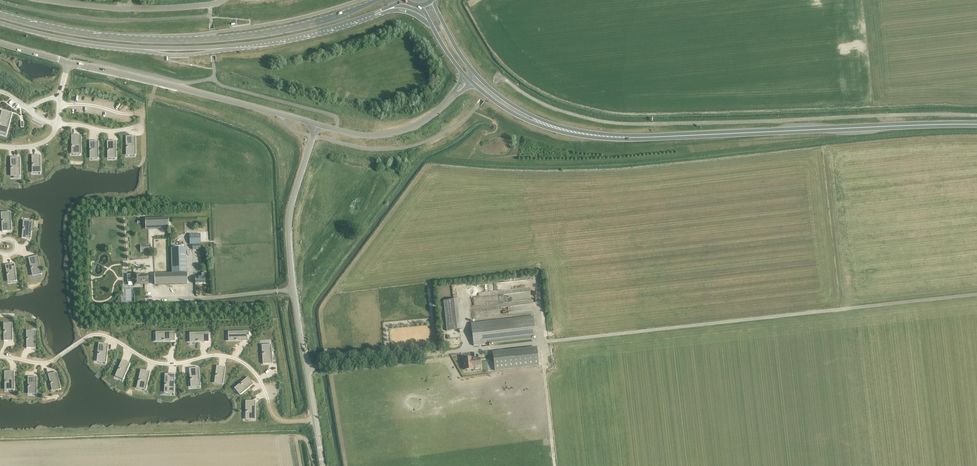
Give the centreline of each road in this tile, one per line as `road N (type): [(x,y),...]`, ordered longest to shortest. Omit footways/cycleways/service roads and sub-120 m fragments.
road 1 (track): [(976,294),(548,341)]
road 2 (primary): [(377,0),(304,25),(194,40),(96,35),(0,15)]
road 3 (primary): [(0,23),(94,43),(194,48),(277,40),(372,14)]
road 4 (unclassified): [(322,465),(289,236),(316,124)]
road 5 (trunk): [(633,138),(976,125)]
road 6 (tertiary): [(316,124),(0,42)]
road 7 (trunk): [(633,138),(543,120),(503,99),(472,70)]
road 8 (trunk): [(468,80),(541,126),(633,138)]
road 9 (unclassified): [(223,0),(127,9),(45,0)]
road 10 (tertiary): [(316,124),(367,136),(403,131),(440,109),(468,80)]
road 11 (track): [(554,465),(540,342)]

